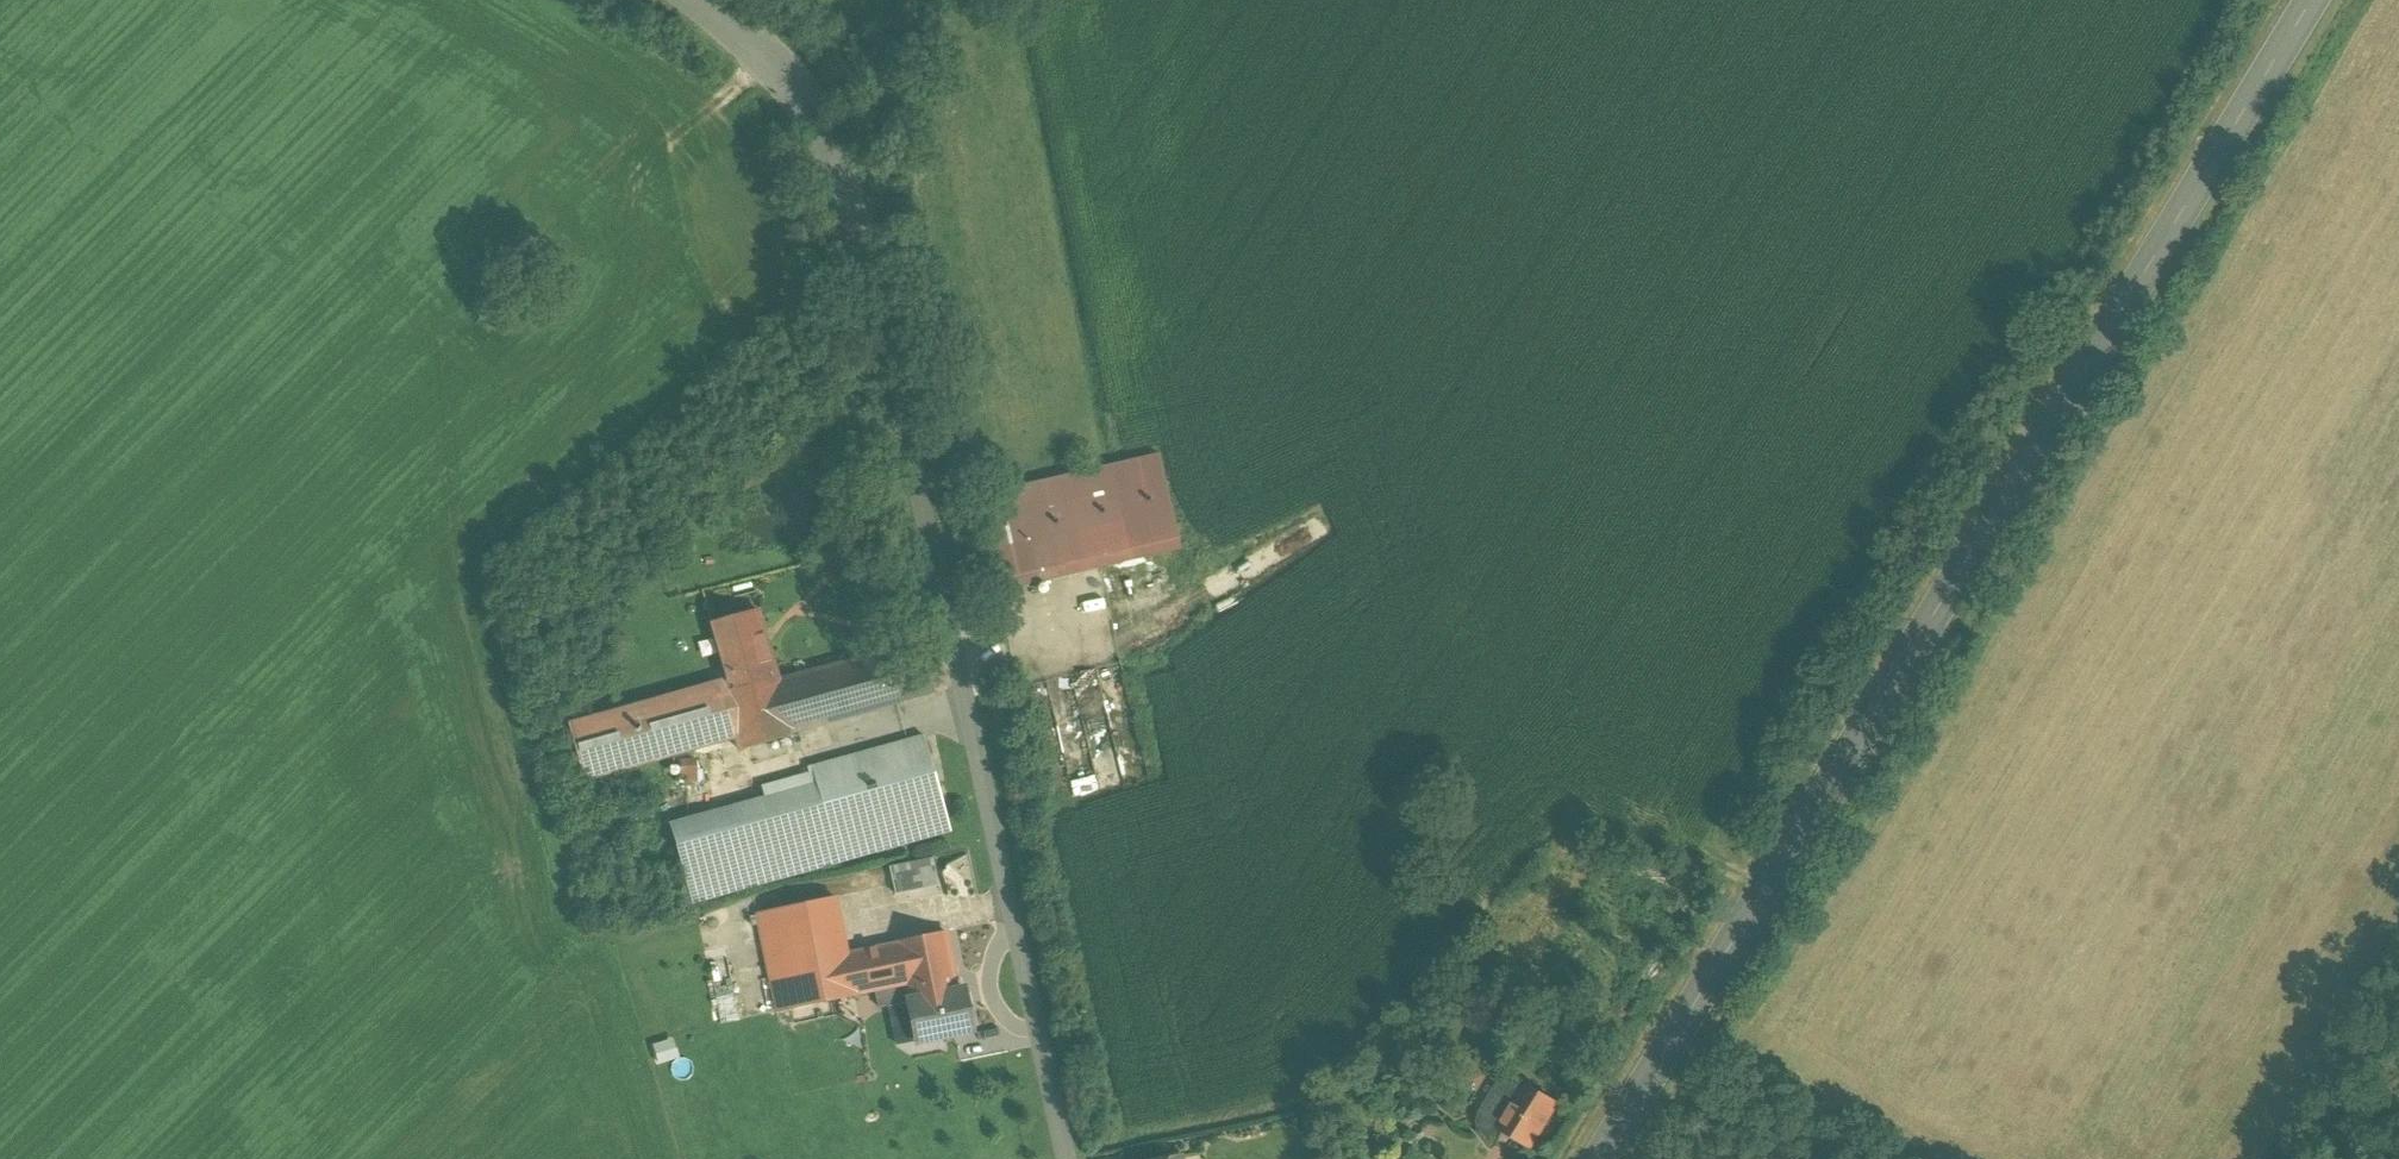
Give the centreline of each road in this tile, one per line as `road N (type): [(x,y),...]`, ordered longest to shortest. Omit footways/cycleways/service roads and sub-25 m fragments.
road 1 (primary): [(1600,1158),(2316,0)]
road 2 (unclassified): [(677,0),(768,65),(829,155),(853,215),(1065,1158)]
road 3 (track): [(2398,1004),(2304,1158)]

